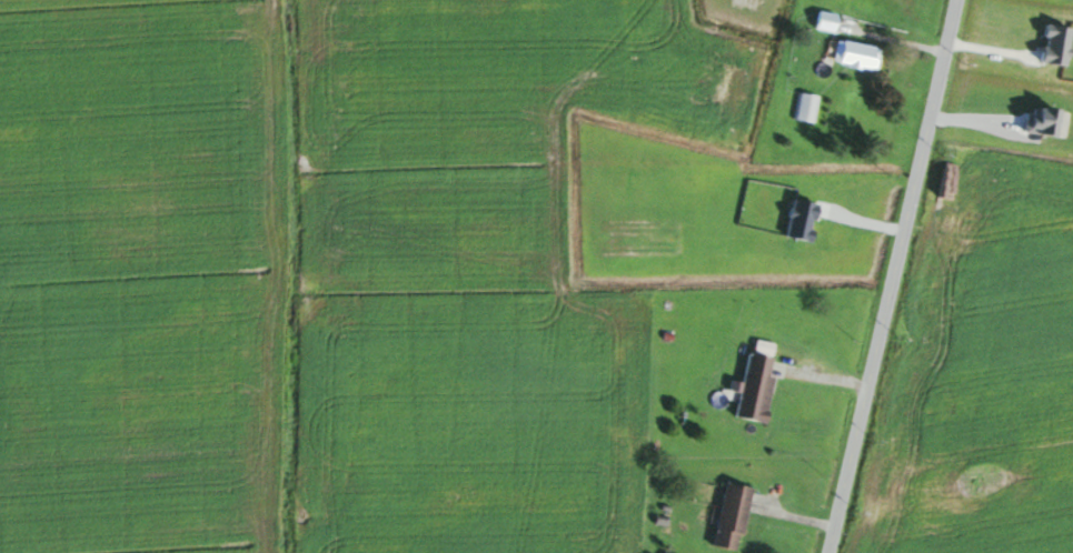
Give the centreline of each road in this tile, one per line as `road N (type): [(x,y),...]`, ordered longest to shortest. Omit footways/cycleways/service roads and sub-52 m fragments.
road 1 (residential): [(829,552),(956,0)]

